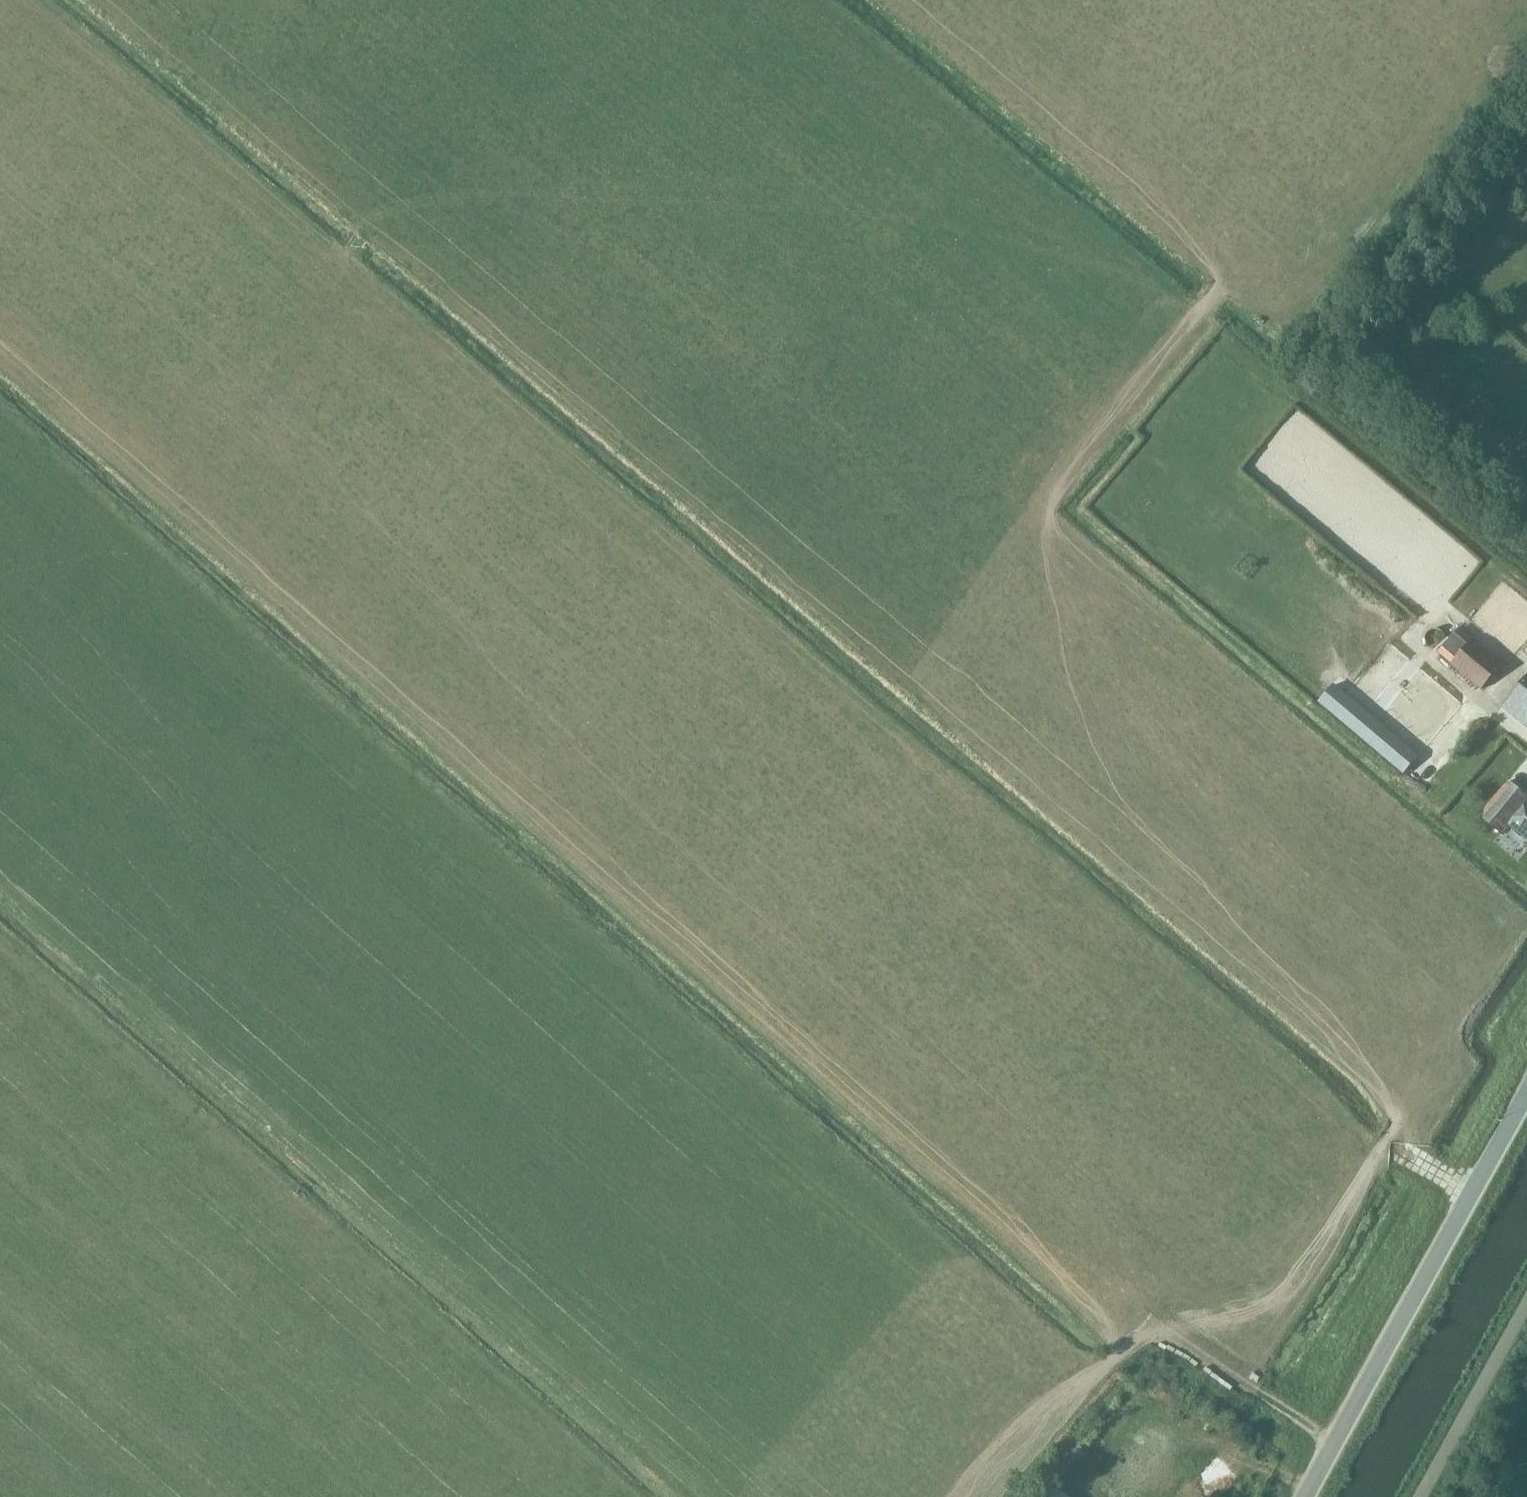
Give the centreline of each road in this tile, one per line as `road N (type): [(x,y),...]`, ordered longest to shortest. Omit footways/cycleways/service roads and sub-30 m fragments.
road 1 (tertiary): [(1305,1496),(1526,1087)]
road 2 (track): [(1078,1397),(1150,1320),(1334,1444)]
road 3 (unclassified): [(1423,1496),(1526,1305)]

